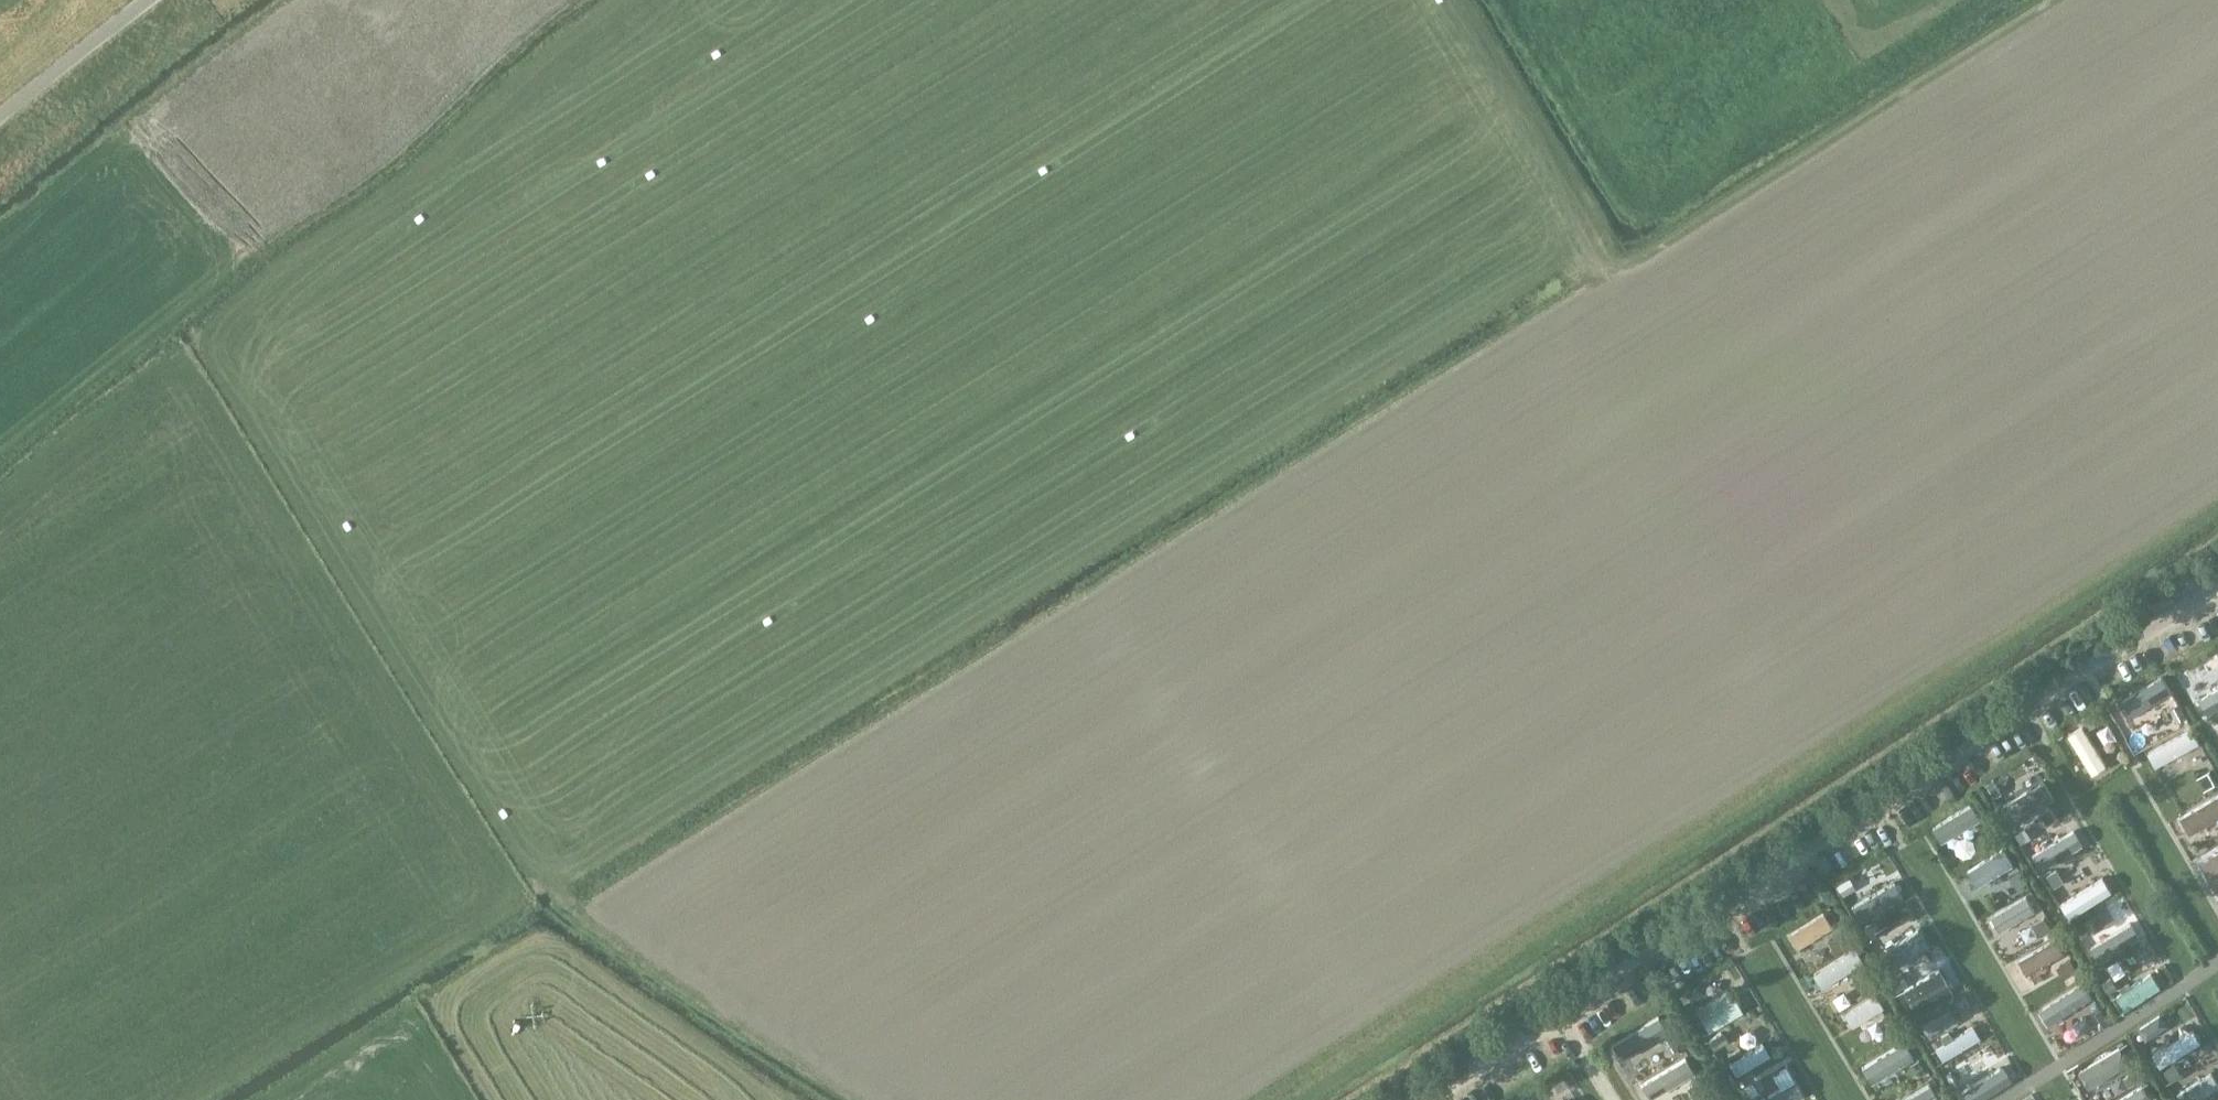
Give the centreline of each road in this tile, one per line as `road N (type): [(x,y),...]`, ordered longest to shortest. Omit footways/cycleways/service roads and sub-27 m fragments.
road 1 (unclassified): [(0,115),(146,0)]

